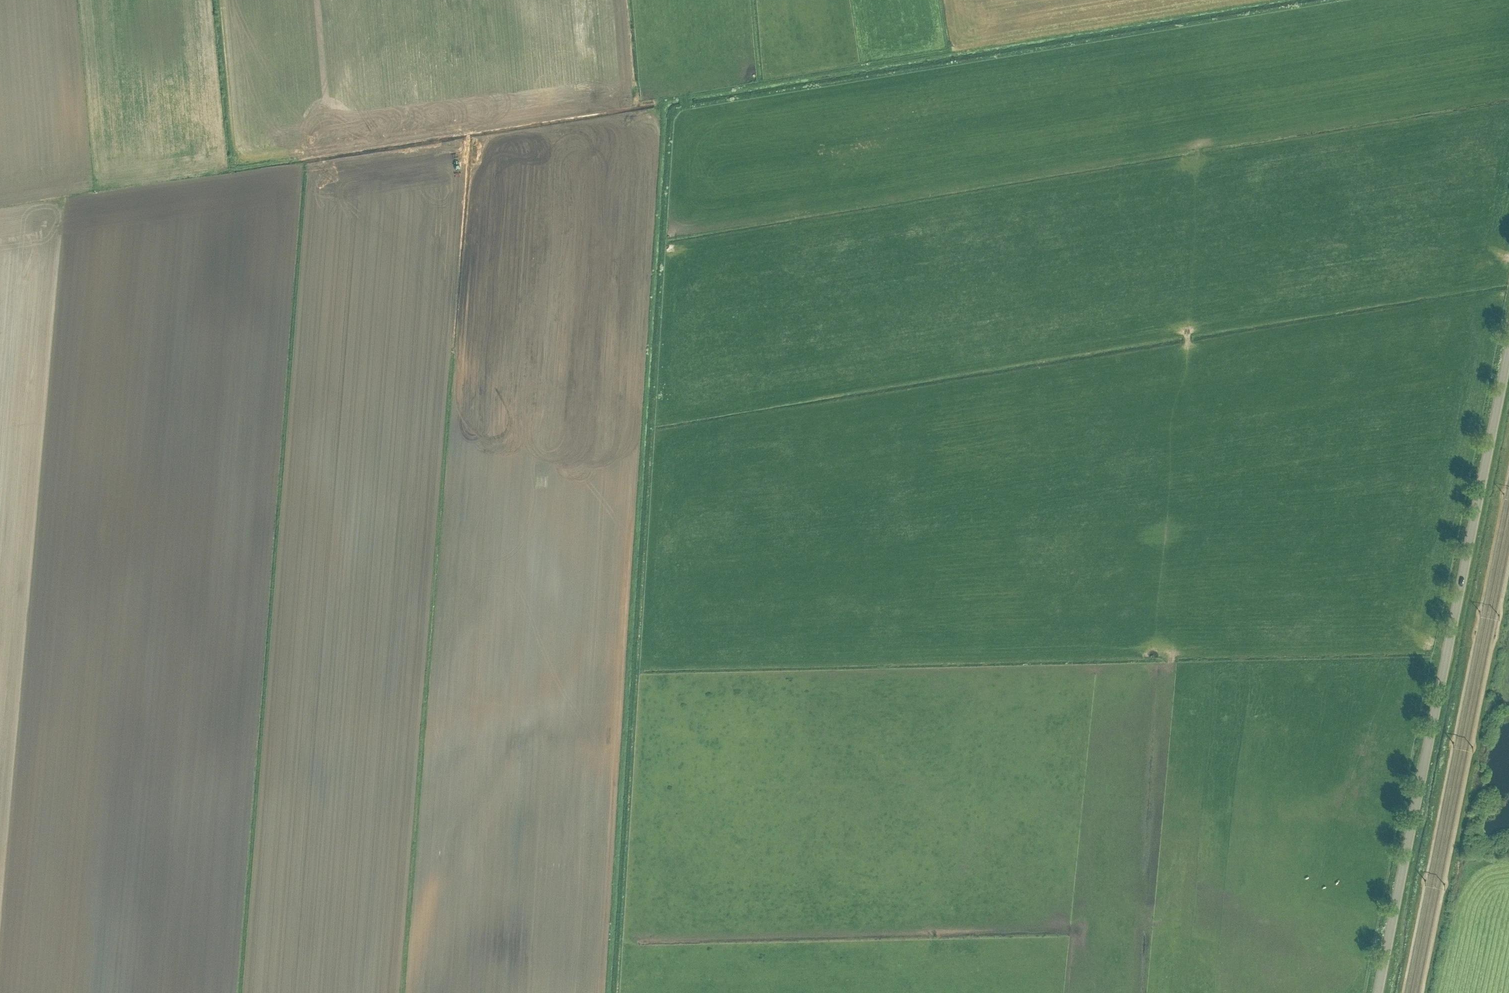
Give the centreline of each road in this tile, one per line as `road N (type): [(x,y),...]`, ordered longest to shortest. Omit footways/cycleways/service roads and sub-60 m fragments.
road 1 (unclassified): [(1377,992),(1508,348)]

